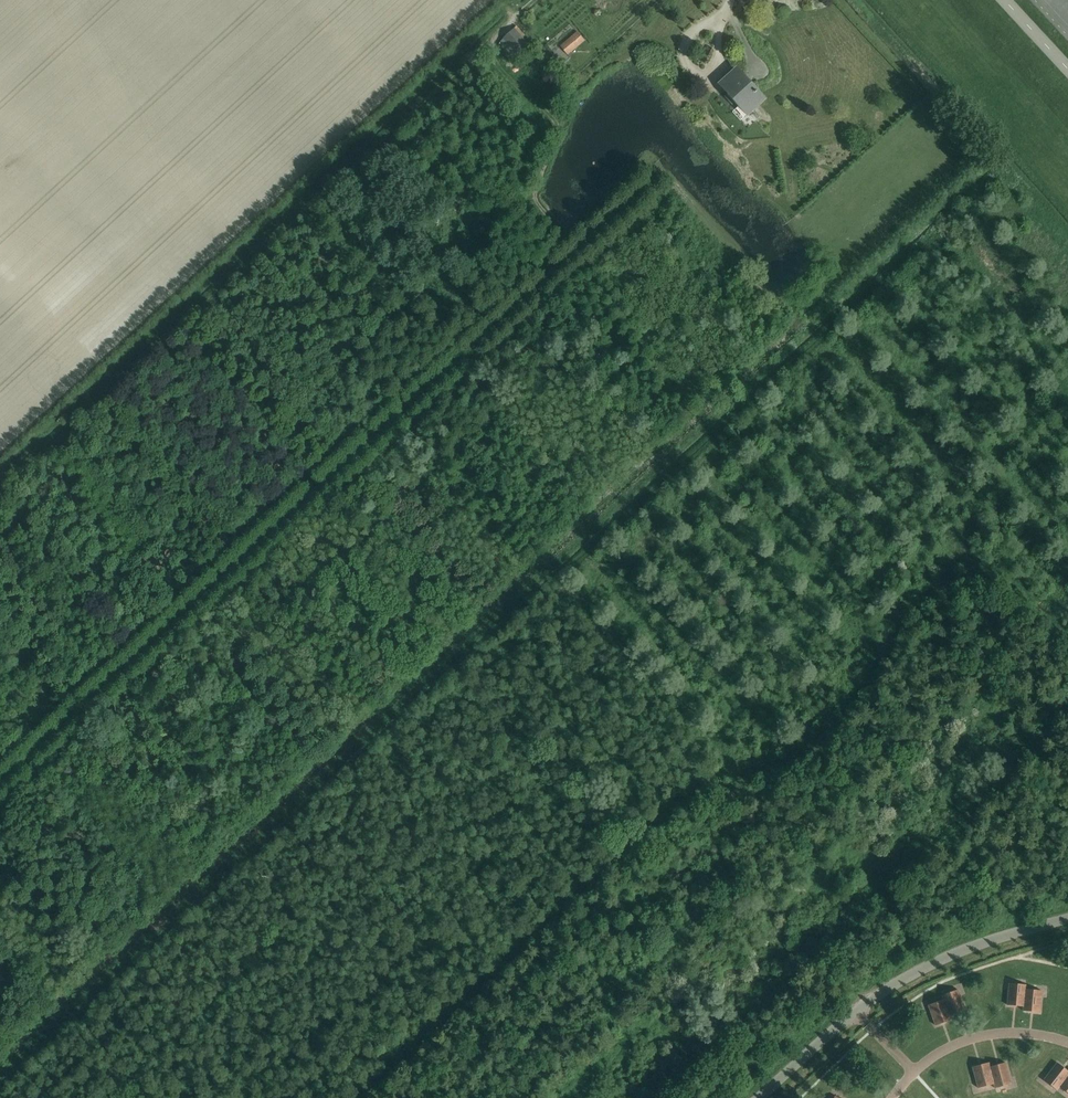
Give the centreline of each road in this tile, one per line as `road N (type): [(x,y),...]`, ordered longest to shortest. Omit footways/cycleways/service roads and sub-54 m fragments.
road 1 (unclassified): [(758,1097),(892,985),(961,950),(1067,918)]

